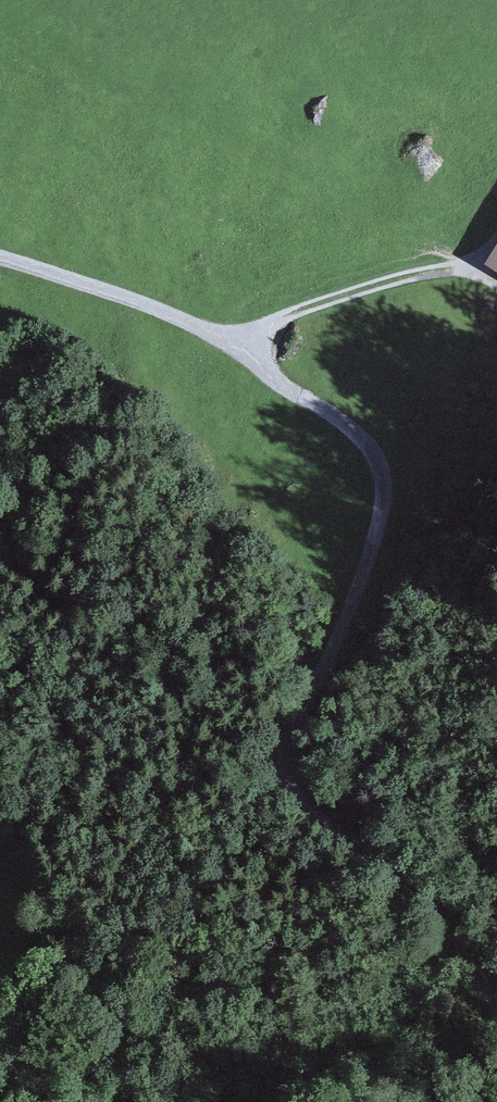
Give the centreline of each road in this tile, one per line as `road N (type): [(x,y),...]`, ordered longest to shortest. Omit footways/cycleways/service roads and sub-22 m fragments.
road 1 (track): [(0,254),(238,343),(351,428),(384,482),(373,543)]
road 2 (track): [(0,563),(153,673),(287,790)]
road 3 (track): [(496,998),(405,890),(287,790)]
road 4 (track): [(238,343),(324,302),(461,266),(496,241)]
road 5 (track): [(287,790),(291,732),(324,675),(373,543)]

